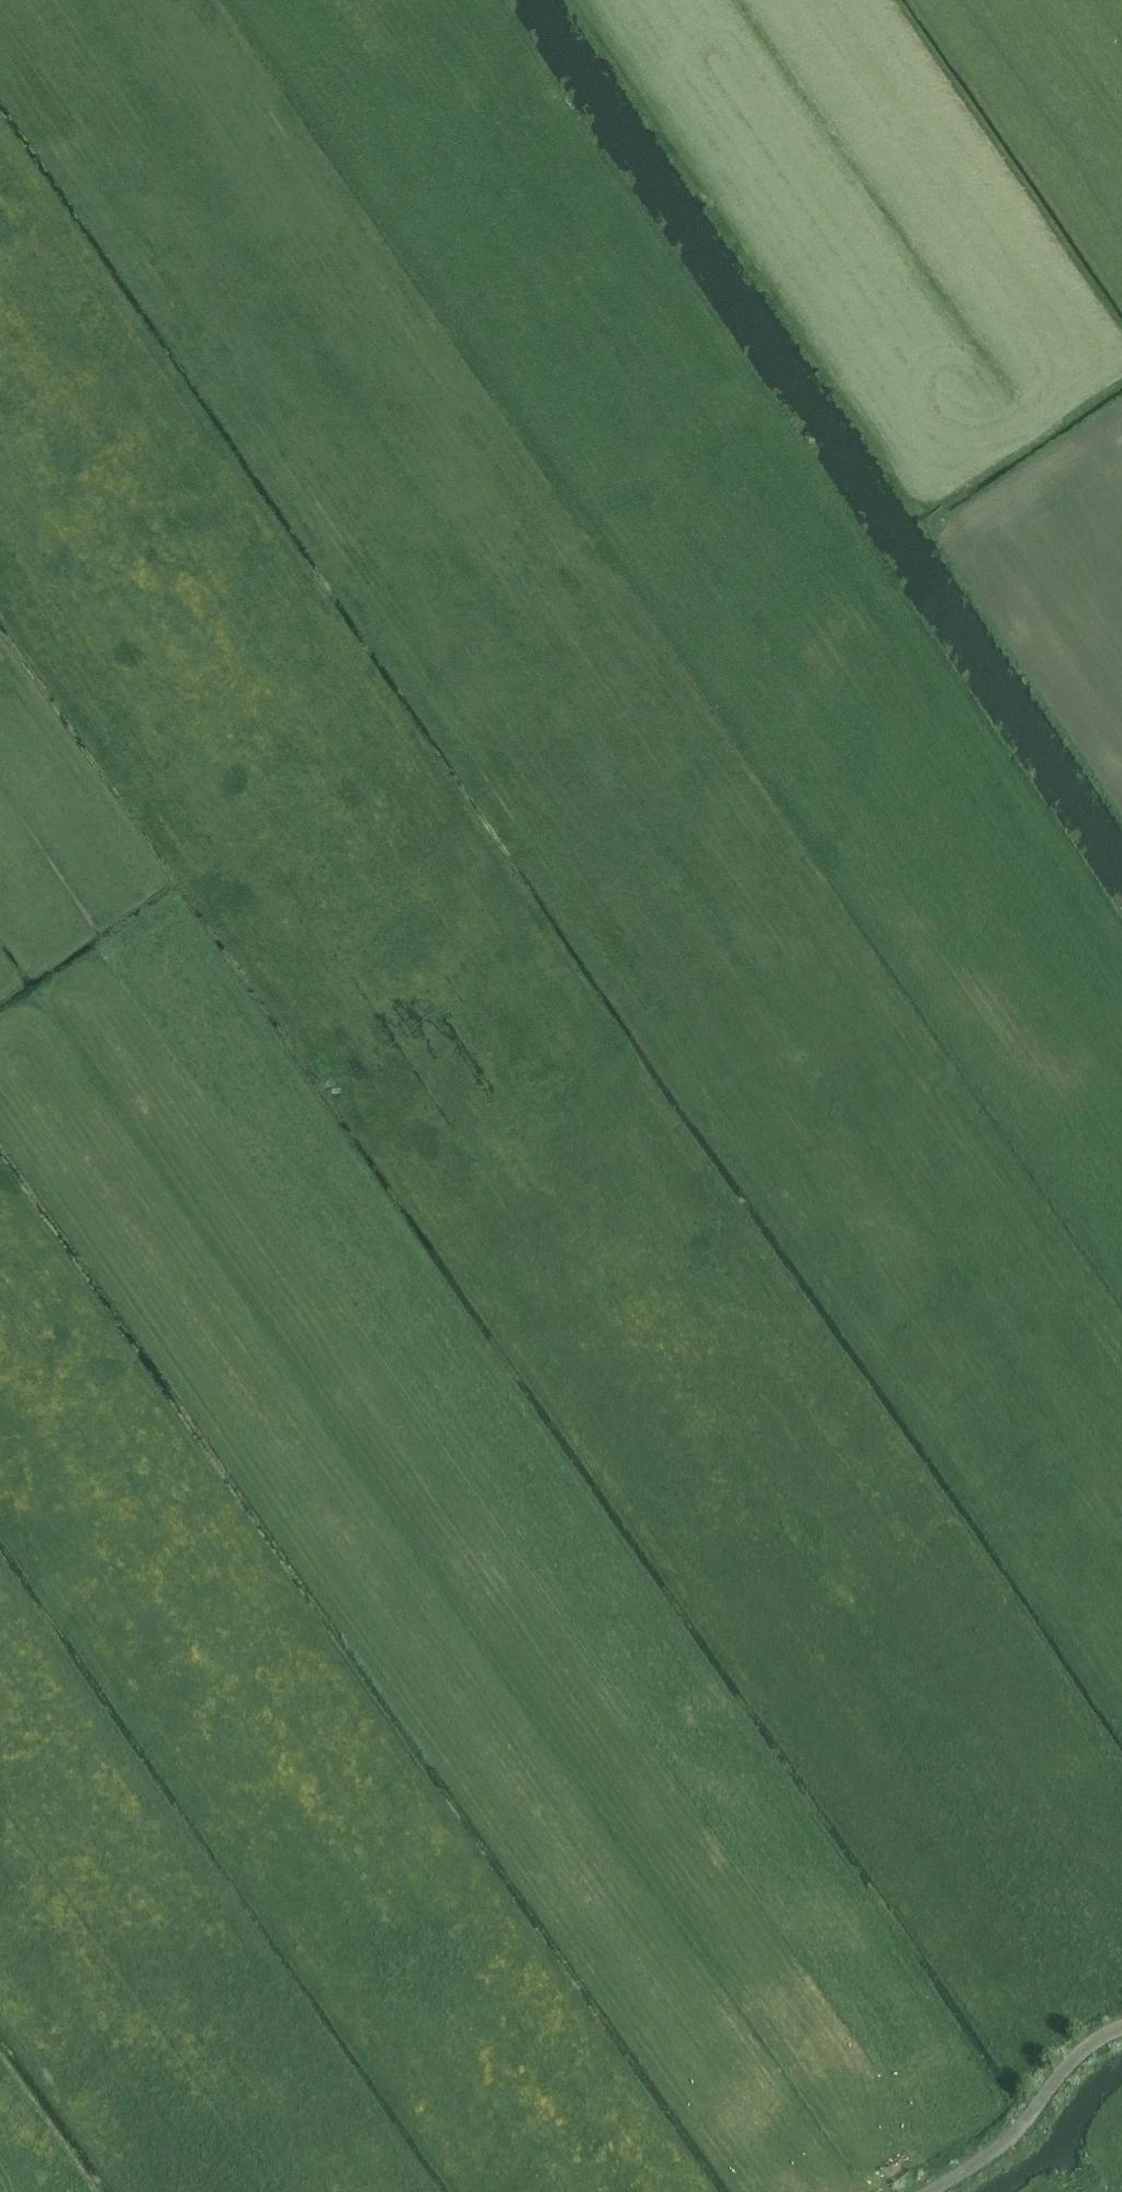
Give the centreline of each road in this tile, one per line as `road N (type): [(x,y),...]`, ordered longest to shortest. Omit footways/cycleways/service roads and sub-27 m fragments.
road 1 (unclassified): [(928,2191),(1006,2140),(1079,2053),(1121,2027)]

